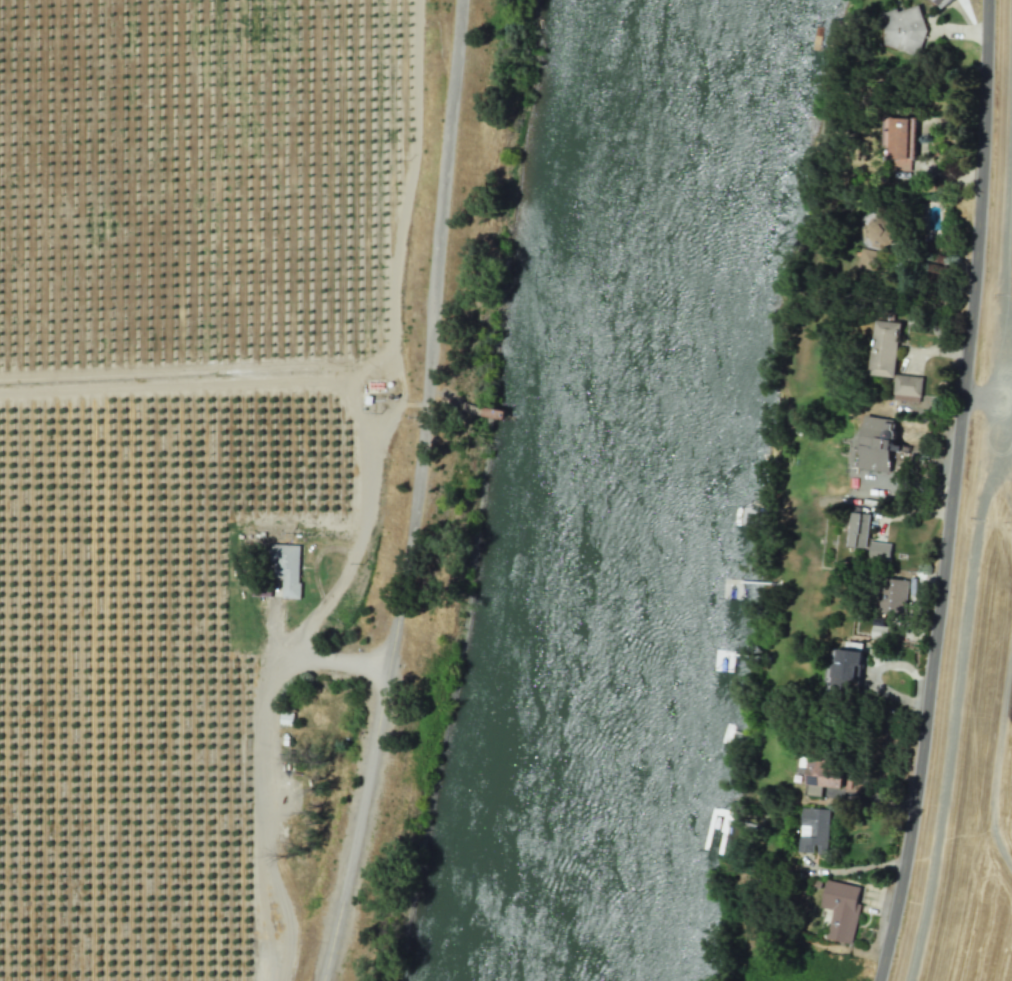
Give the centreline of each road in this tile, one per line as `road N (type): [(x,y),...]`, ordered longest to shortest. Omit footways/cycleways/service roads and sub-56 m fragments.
road 1 (tertiary): [(467,0),(440,375),(417,542),(323,980)]
road 2 (secondary): [(989,0),(994,180),(938,676),(884,980)]
road 3 (track): [(288,646),(351,564),(375,434),(399,393),(398,238),(415,139),(420,0)]
road 4 (track): [(392,669),(302,653),(272,633)]

